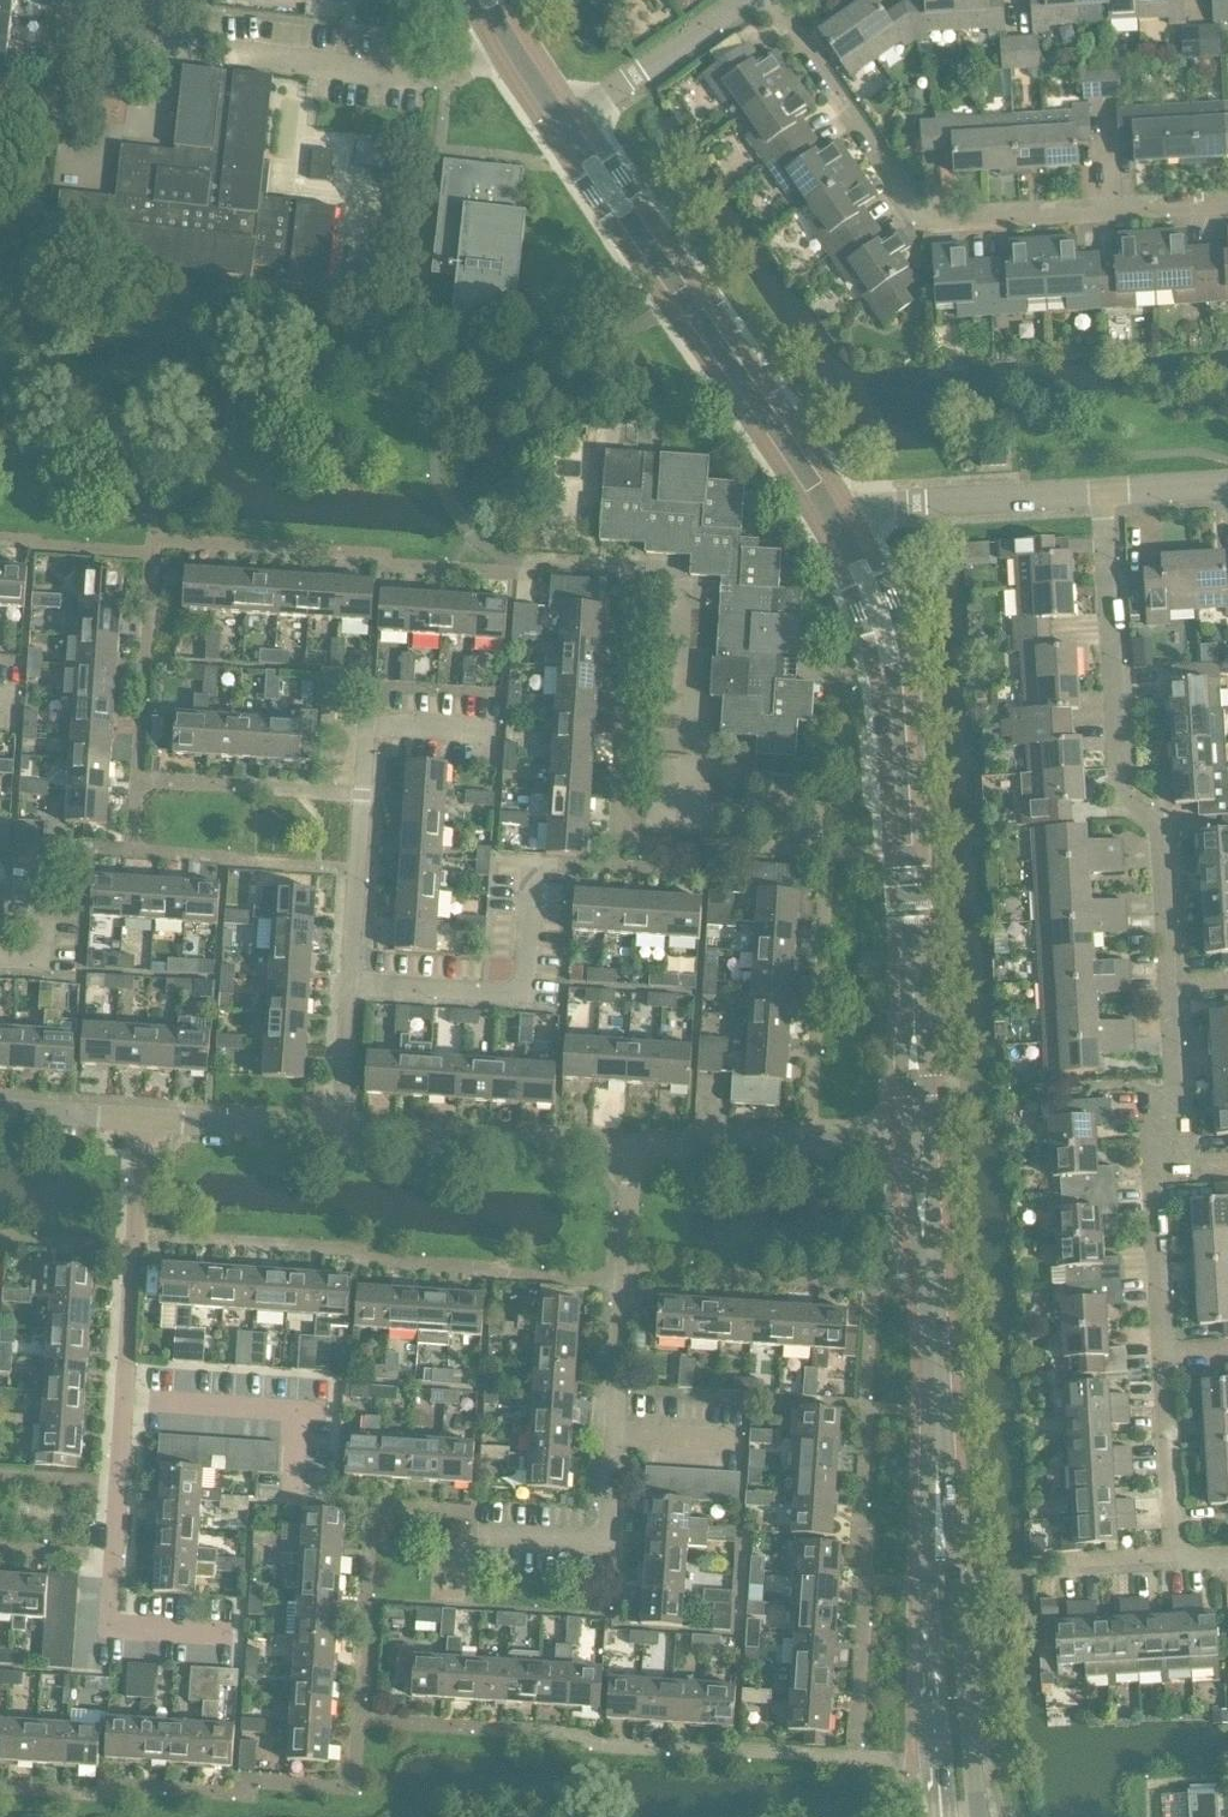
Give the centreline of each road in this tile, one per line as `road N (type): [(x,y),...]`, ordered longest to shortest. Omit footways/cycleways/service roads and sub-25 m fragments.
road 1 (residential): [(1180,1565),(1159,1176),(1180,1087),(1166,854),(1128,797),(1111,493)]
road 2 (tertiary): [(830,508),(877,608),(894,674),(925,1128)]
road 3 (residential): [(1227,206),(925,221),(773,0)]
road 4 (tertiary): [(565,125),(830,508)]
road 5 (residential): [(244,1639),(104,1636),(121,1397)]
road 6 (tertiary): [(983,1816),(940,1454)]
road 7 (tertiary): [(940,1454),(927,1582),(941,1816)]
road 8 (tertiary): [(925,1128),(940,1454)]
road 9 (residential): [(205,52),(431,74),(470,66),(509,44)]
road 10 (residential): [(353,984),(522,993),(533,863)]
road 11 (residential): [(615,1446),(635,1151)]
road 12 (residential): [(635,1151),(925,1128)]
road 13 (residential): [(345,1132),(635,1151)]
road 14 (residential): [(303,1503),(308,1408),(121,1397)]
road 15 (residential): [(1111,493),(830,508)]
road 16 (residential): [(121,1397),(145,1119)]
road 17 (residential): [(353,984),(368,723)]
road 18 (residential): [(474,1538),(609,1547),(615,1446)]
road 19 (residential): [(565,125),(746,0)]
road 20 (residential): [(145,1119),(345,1132)]
road 21 (residential): [(0,962),(44,963),(54,844)]
road 22 (residential): [(345,1132),(353,984)]
road 23 (residential): [(0,1110),(145,1119)]
road 24 (residential): [(504,732),(368,723)]
road 25 (residential): [(746,1453),(615,1446)]

